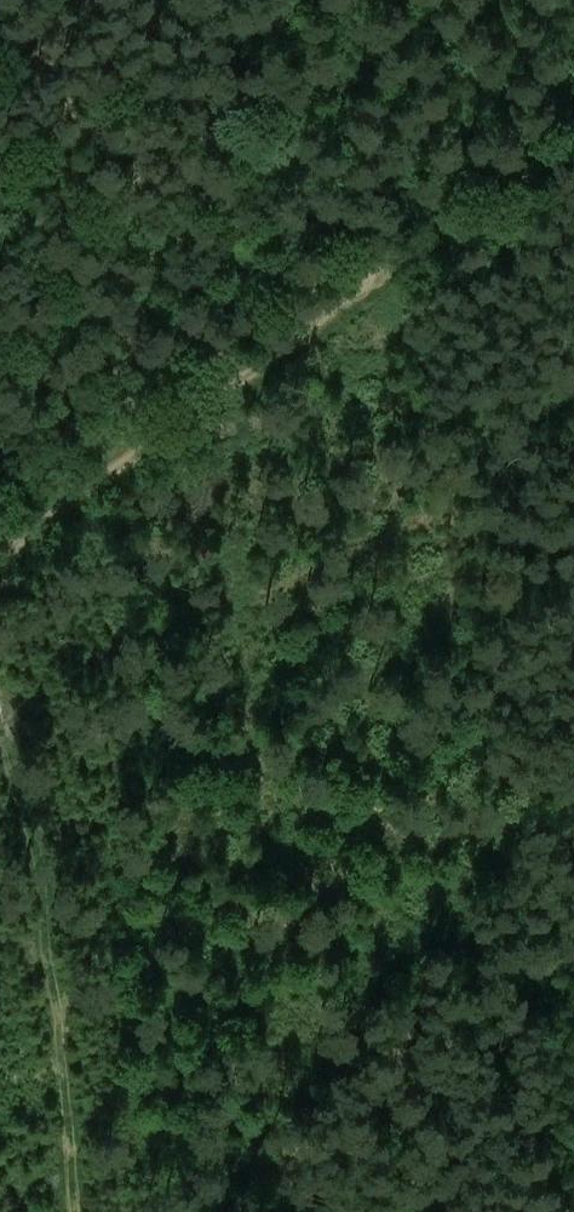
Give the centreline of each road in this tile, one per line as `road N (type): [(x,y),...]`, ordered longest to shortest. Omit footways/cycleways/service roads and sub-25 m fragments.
road 1 (track): [(0,572),(573,158)]

